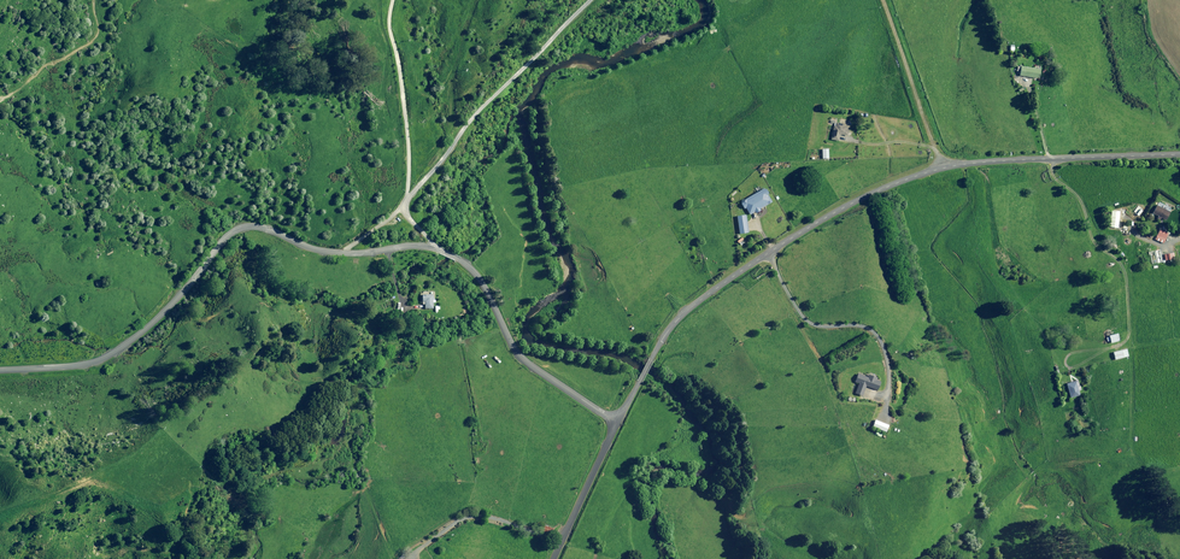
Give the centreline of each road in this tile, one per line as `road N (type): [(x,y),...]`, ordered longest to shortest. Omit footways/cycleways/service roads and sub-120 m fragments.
road 1 (unclassified): [(0,379),(106,366),(132,349),(229,239),(260,228),(326,252),(420,246),(455,258),(481,282),(523,360),(617,423)]
road 2 (unclassified): [(617,423),(688,311),(870,195),(942,168),(983,163),(1179,156)]
road 3 (track): [(405,203),(484,106),(591,0)]
road 4 (track): [(393,0),(390,26),(409,152),(405,203)]
road 5 (track): [(942,168),(882,0)]
road 6 (unclassified): [(554,558),(617,423)]

